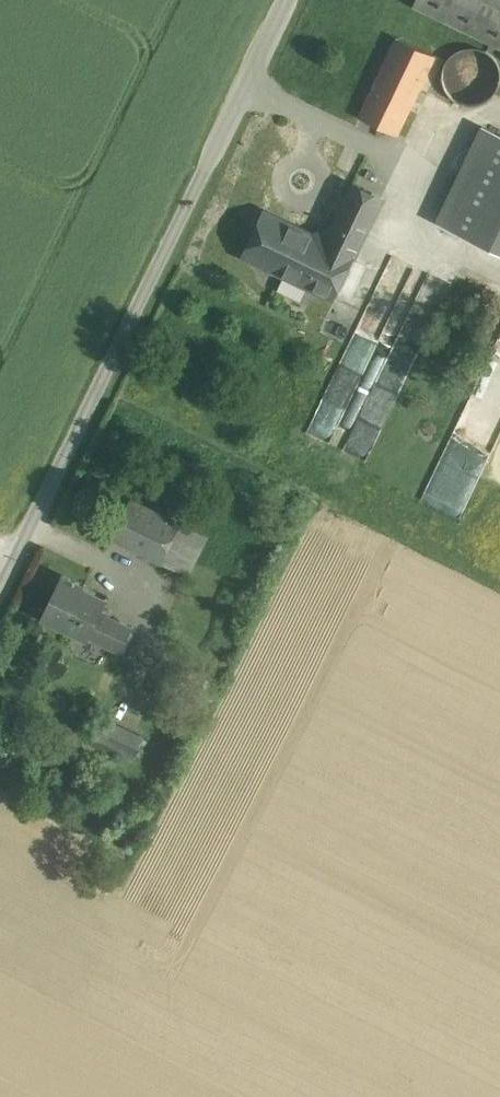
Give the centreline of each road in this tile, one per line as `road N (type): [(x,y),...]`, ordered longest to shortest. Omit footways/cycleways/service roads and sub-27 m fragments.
road 1 (unclassified): [(282,0),(12,554)]

